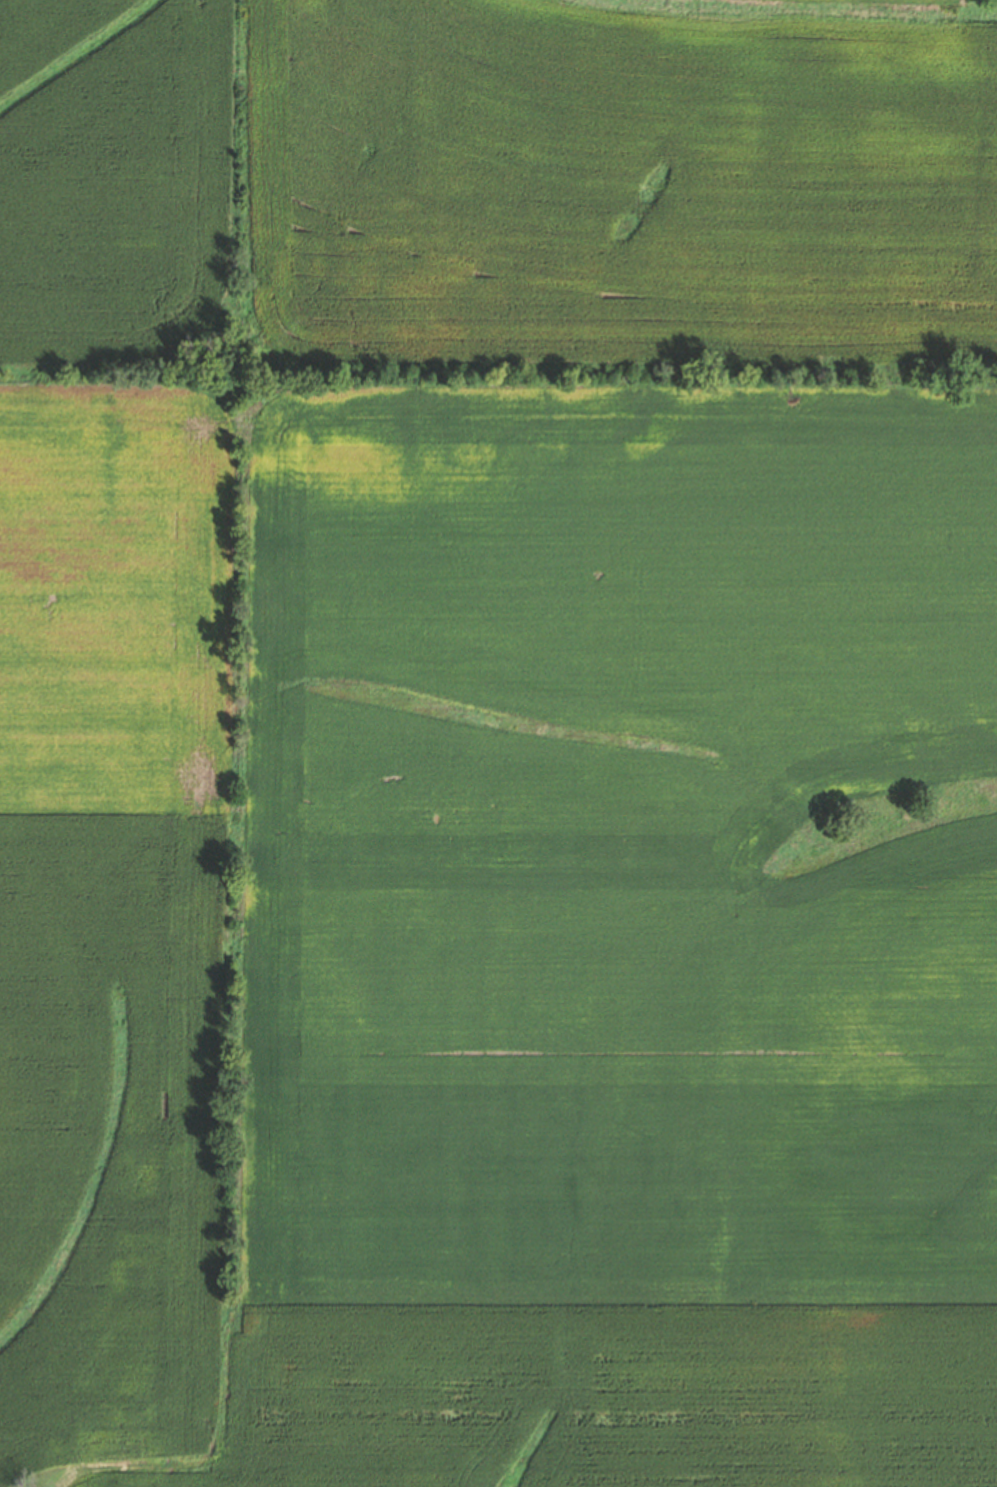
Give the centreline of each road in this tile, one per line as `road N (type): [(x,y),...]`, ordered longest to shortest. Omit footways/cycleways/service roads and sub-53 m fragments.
road 1 (track): [(58,1486),(77,1468),(194,1459),(211,1447),(217,1426),(220,776)]

